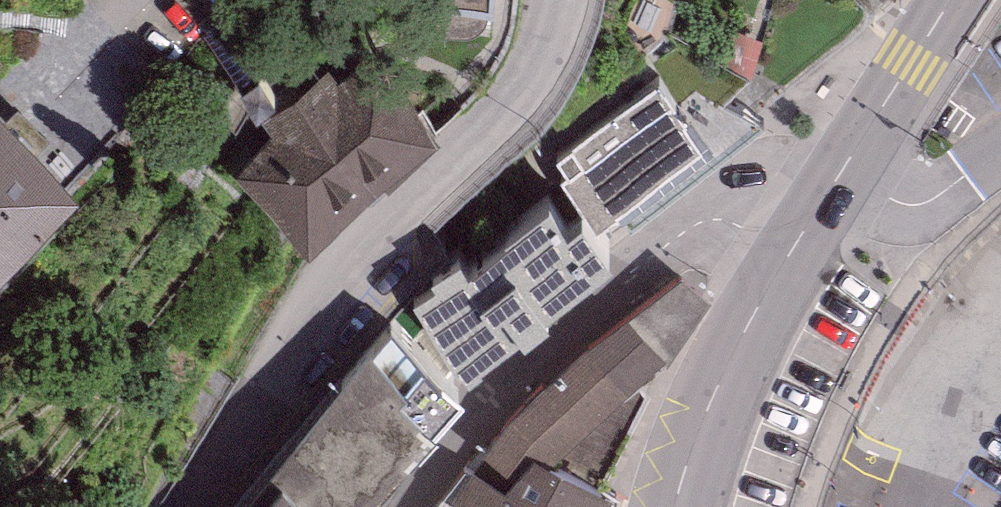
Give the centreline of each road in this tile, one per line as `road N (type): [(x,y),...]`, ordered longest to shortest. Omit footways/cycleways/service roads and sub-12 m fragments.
road 1 (residential): [(554,0),(489,117),(389,202),(334,266),(265,389),(184,506)]
road 2 (residential): [(388,506),(560,322),(694,210),(771,174),(840,176)]
road 3 (primary): [(675,506),(741,344),(840,176)]
road 4 (primary): [(840,176),(955,0)]
road 5 (residential): [(840,176),(918,204),(1000,150)]

